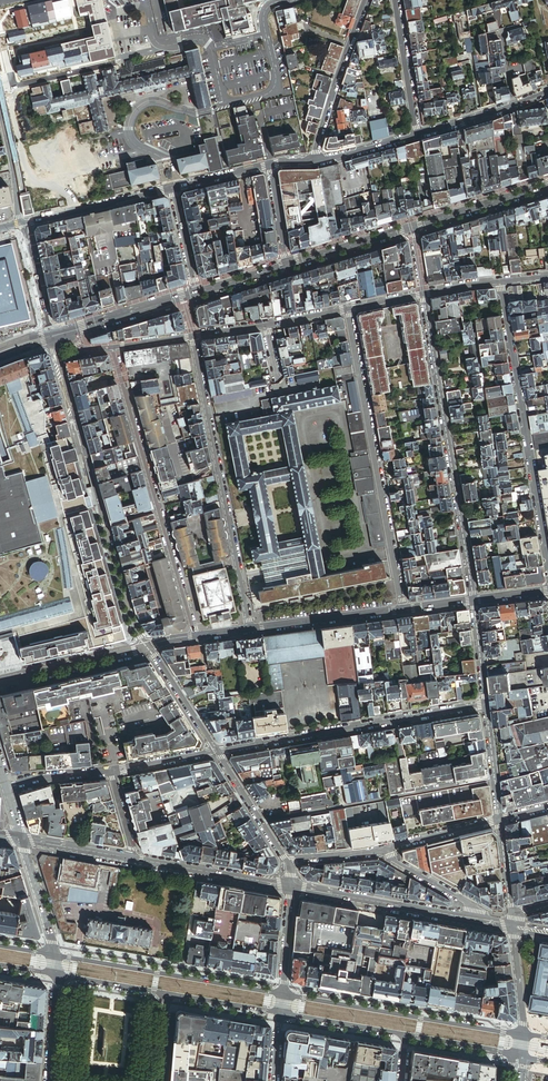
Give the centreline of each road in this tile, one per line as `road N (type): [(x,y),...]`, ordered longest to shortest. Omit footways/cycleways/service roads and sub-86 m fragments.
road 1 (residential): [(474,600),(424,294)]
road 2 (residential): [(348,310),(404,609)]
road 3 (residential): [(113,348),(196,635)]
road 4 (residential): [(249,629),(192,337)]
road 5 (residential): [(547,560),(500,282)]
road 6 (residential): [(215,752),(488,705)]
road 7 (tertiary): [(522,1035),(283,994)]
road 8 (tertiary): [(283,994),(54,955)]
road 9 (residential): [(290,889),(469,920)]
road 10 (residential): [(312,161),(366,0)]
road 11 (residential): [(136,860),(290,889)]
road 12 (residential): [(249,629),(404,609)]
road 13 (residential): [(172,189),(22,225)]
road 14 (residential): [(0,683),(147,645)]
road 15 (secondary): [(412,227),(547,185)]
road 16 (secondary): [(63,333),(196,294)]
road 17 (residential): [(396,0),(418,135)]
road 18 (residential): [(547,92),(418,135)]
road 19 (residential): [(288,862),(215,752)]
road 20 (secondary): [(289,266),(412,227)]
road 21 (tertiary): [(281,1013),(406,1035)]
road 22 (residential): [(215,752),(147,645)]
road 23 (residential): [(382,851),(502,819)]
road 24 (residential): [(469,920),(471,905),(382,851)]

